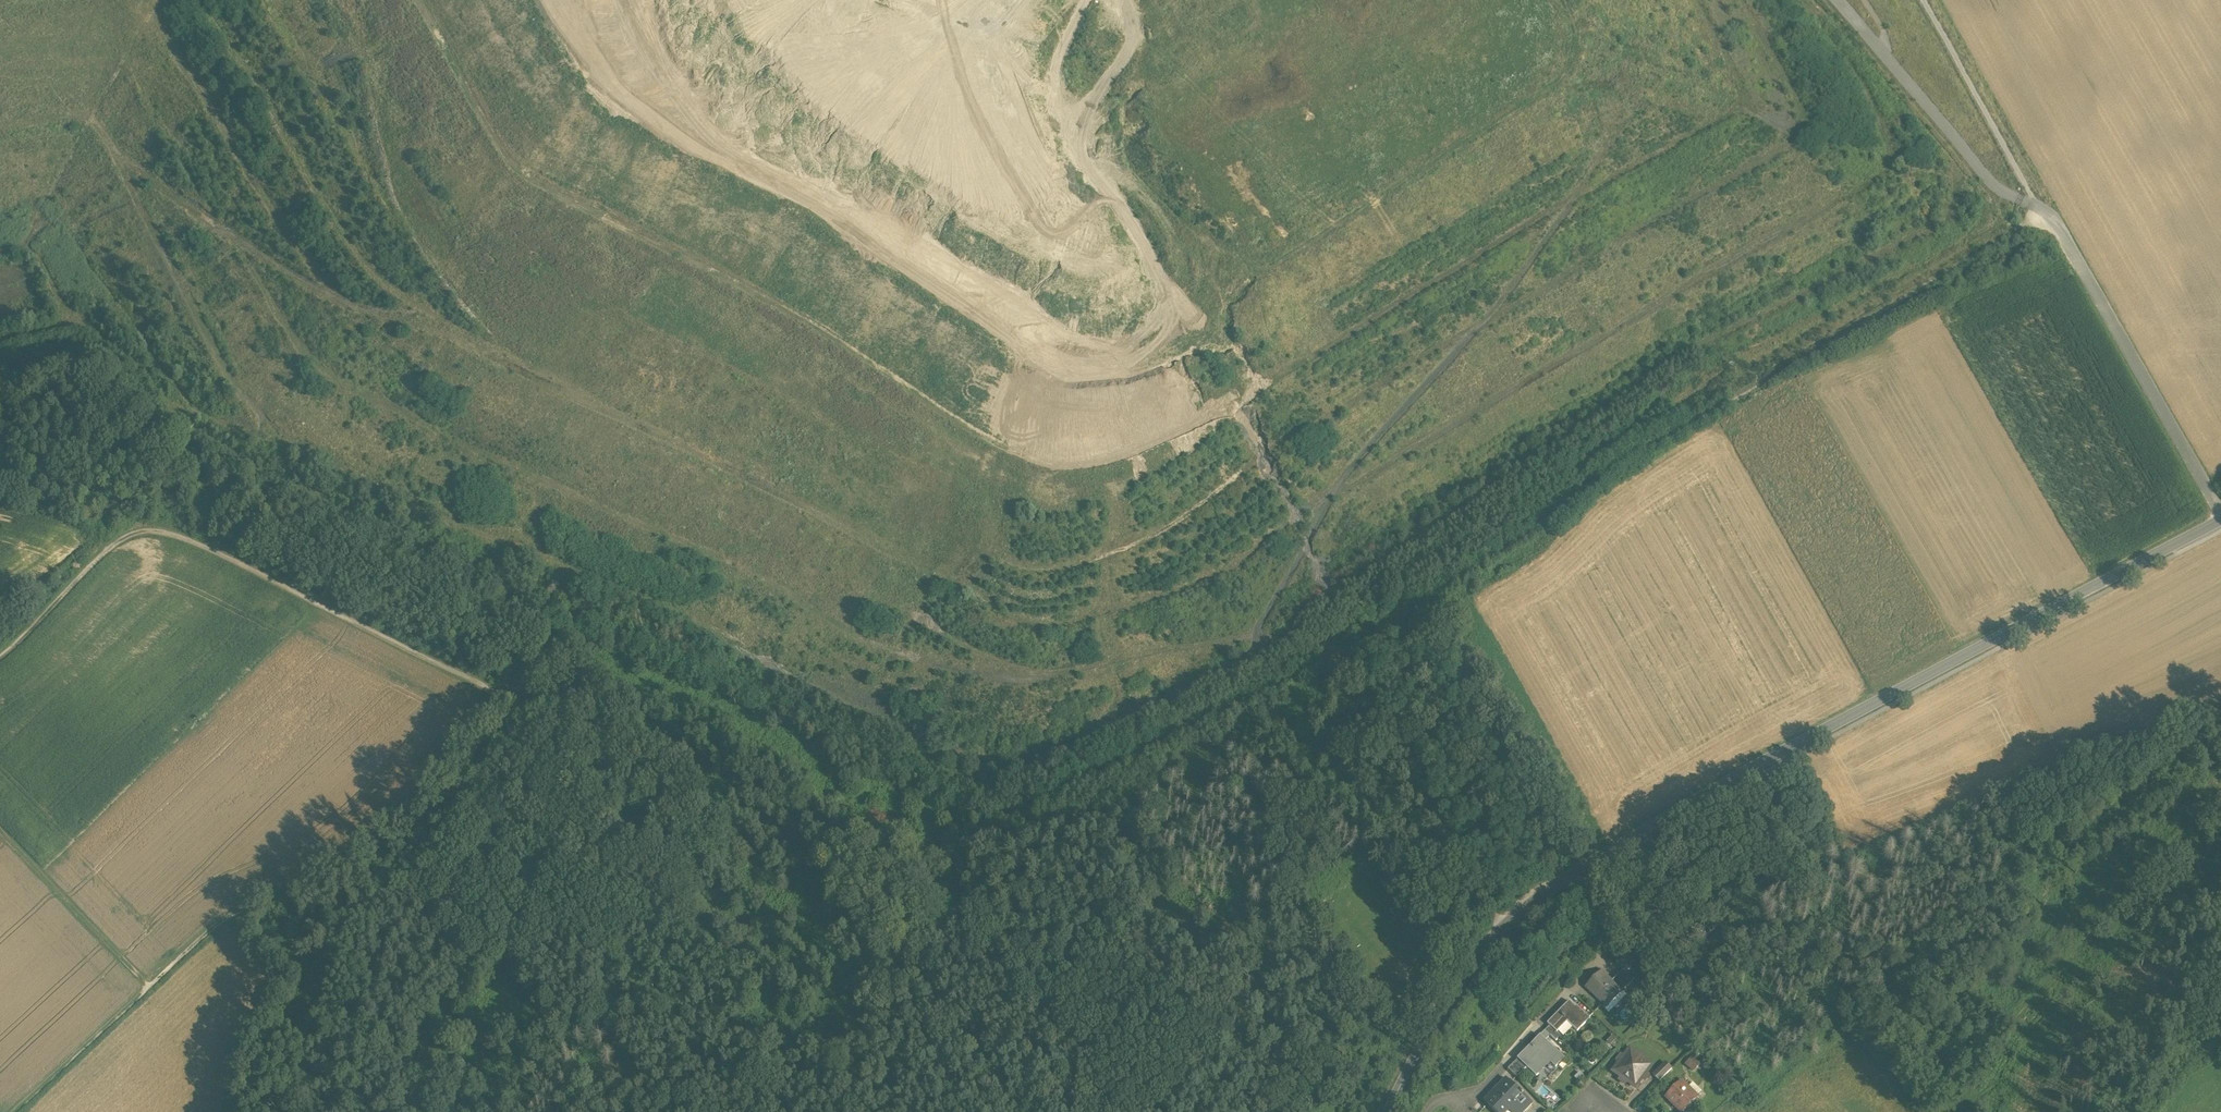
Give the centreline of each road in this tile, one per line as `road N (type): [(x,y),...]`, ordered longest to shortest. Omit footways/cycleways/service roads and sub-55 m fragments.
road 1 (secondary): [(2220,520),(1796,747),(1537,901),(1476,959),(1390,1111)]
road 2 (track): [(588,613),(263,475),(192,429),(75,312),(39,253),(0,251)]
road 3 (track): [(15,1111),(229,915),(295,892),(413,821),(456,759),(513,701)]
road 4 (track): [(513,701),(211,549),(147,528),(0,670)]
road 5 (track): [(1570,210),(1464,349),(1328,505),(1256,631),(1267,647)]
road 6 (track): [(1925,0),(2046,215)]
road 7 (track): [(150,986),(0,829)]
road 8 (track): [(1640,107),(1617,126),(1570,210)]

